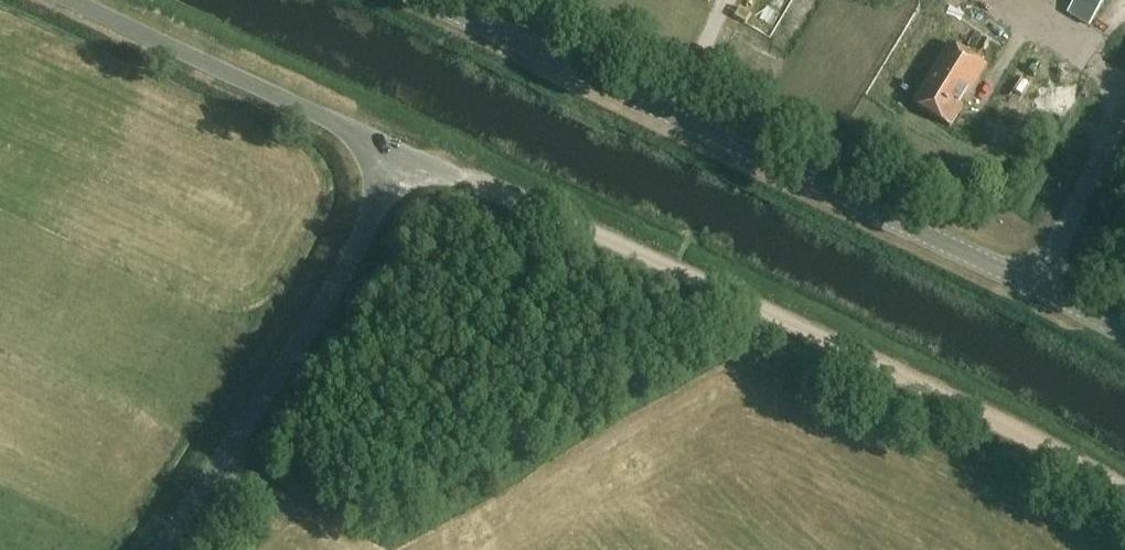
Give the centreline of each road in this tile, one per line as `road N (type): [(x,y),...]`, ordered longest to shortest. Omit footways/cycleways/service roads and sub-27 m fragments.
road 1 (unclassified): [(161,549),(363,237),(397,156),(72,0)]
road 2 (track): [(397,156),(460,175),(776,312),(1124,491)]
road 3 (tertiary): [(1037,284),(432,0)]
road 4 (unclassified): [(1037,284),(1124,110)]

